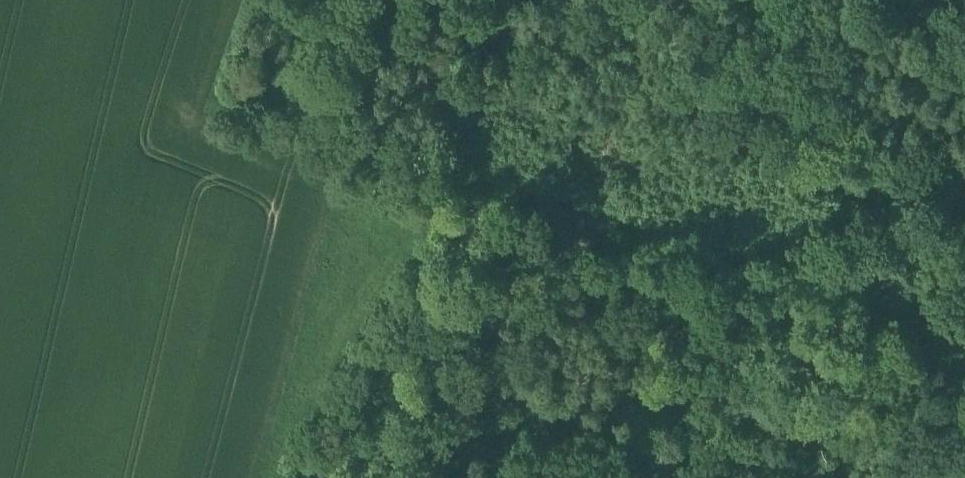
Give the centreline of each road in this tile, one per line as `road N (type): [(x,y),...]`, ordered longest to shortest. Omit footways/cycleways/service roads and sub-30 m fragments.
road 1 (track): [(964,276),(572,0)]
road 2 (track): [(682,477),(872,209)]

